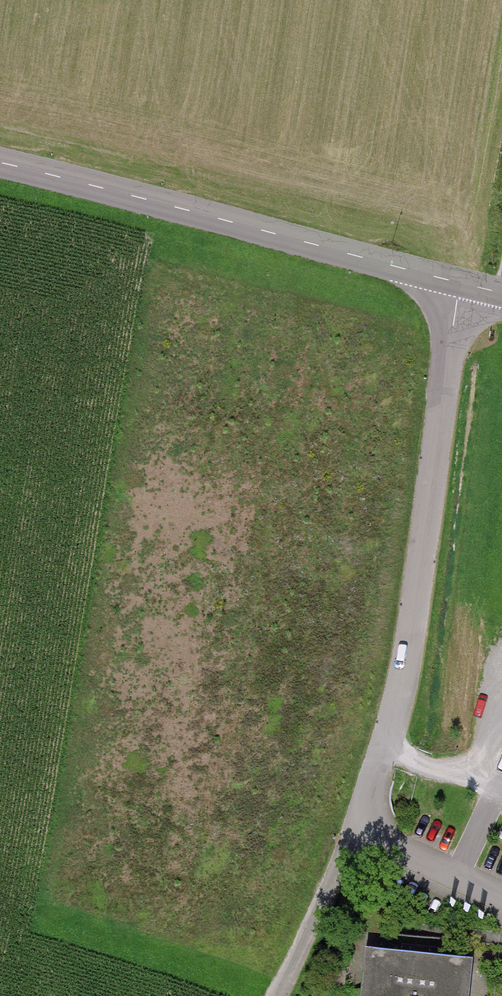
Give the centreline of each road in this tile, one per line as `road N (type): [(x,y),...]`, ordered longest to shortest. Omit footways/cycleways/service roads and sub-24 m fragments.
road 1 (unclassified): [(406,850),(369,822),(368,800),(406,667),(459,283)]
road 2 (tertiary): [(0,164),(459,283)]
road 3 (track): [(277,995),(346,847),(369,822)]

